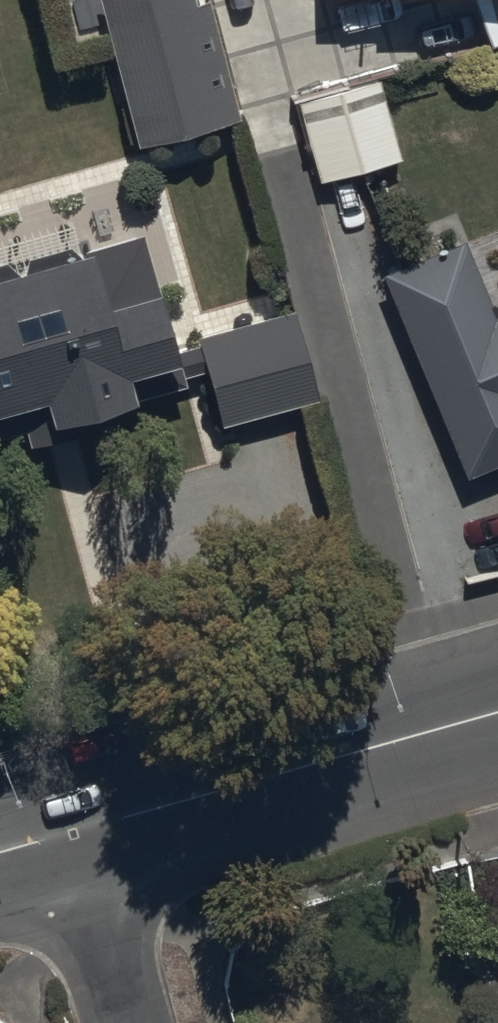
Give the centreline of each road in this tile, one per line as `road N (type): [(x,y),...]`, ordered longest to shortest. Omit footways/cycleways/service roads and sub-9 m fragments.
road 1 (tertiary): [(73,836),(497,719)]
road 2 (residential): [(73,836),(123,1022)]

